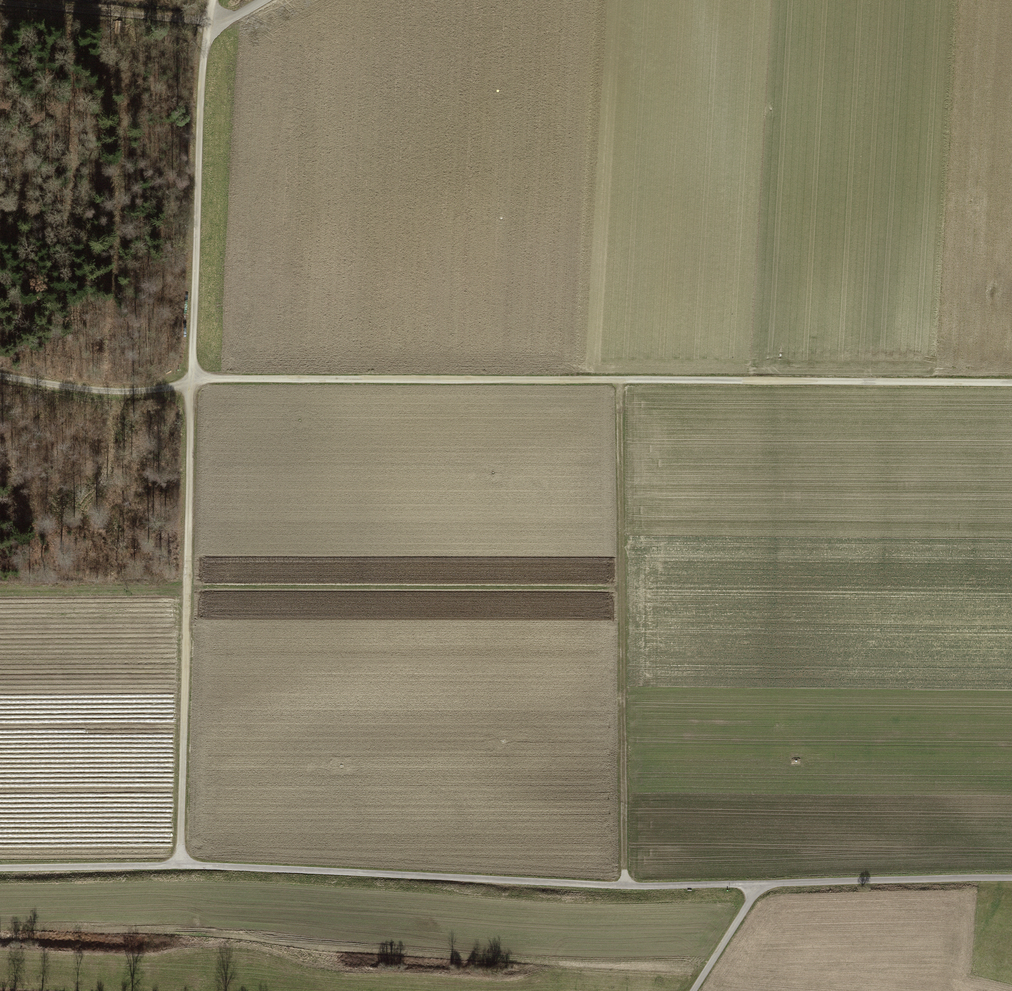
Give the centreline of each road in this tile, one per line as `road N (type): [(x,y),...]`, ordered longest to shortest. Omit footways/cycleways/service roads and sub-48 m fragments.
road 1 (track): [(1011,381),(193,378),(169,388),(97,391),(0,377)]
road 2 (track): [(270,0),(210,23),(201,82),(179,865)]
road 3 (track): [(760,886),(179,865),(0,871)]
road 4 (track): [(626,885),(620,379)]
road 5 (residential): [(694,990),(760,886),(1011,878)]
road 6 (track): [(0,2),(210,23),(215,0)]

